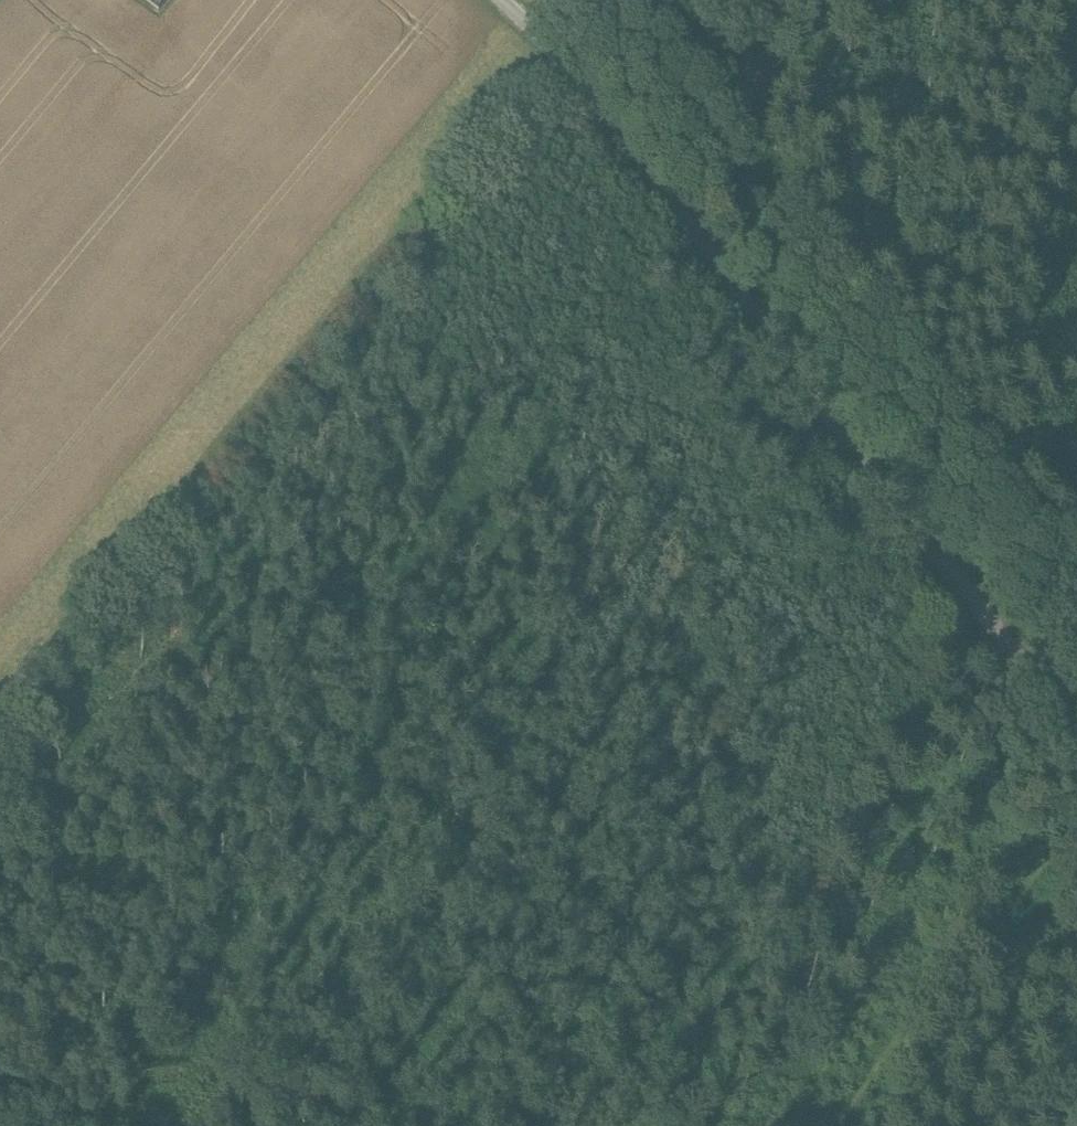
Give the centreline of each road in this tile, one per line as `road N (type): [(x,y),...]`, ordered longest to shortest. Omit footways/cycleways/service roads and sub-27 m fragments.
road 1 (unclassified): [(1076,722),(930,512),(499,0)]

